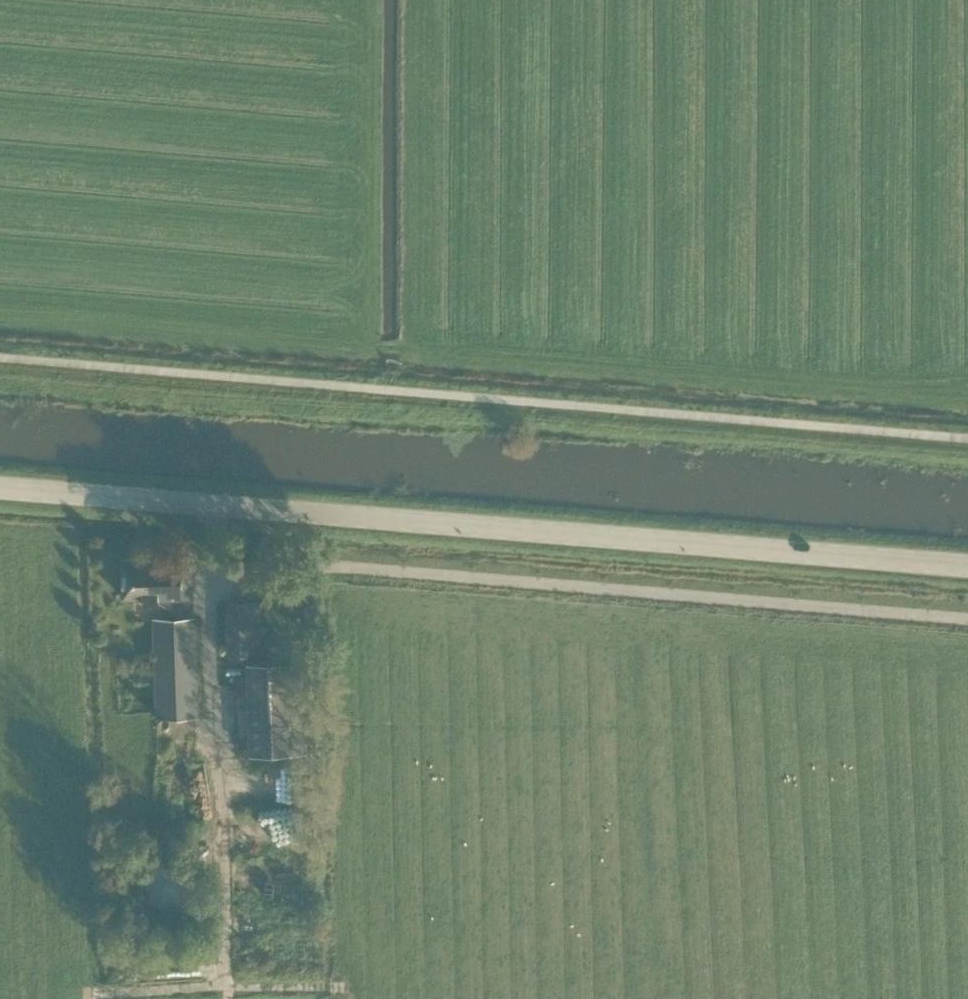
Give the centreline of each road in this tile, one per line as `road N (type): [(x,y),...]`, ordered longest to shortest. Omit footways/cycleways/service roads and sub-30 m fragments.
road 1 (secondary): [(967,564),(0,487)]

